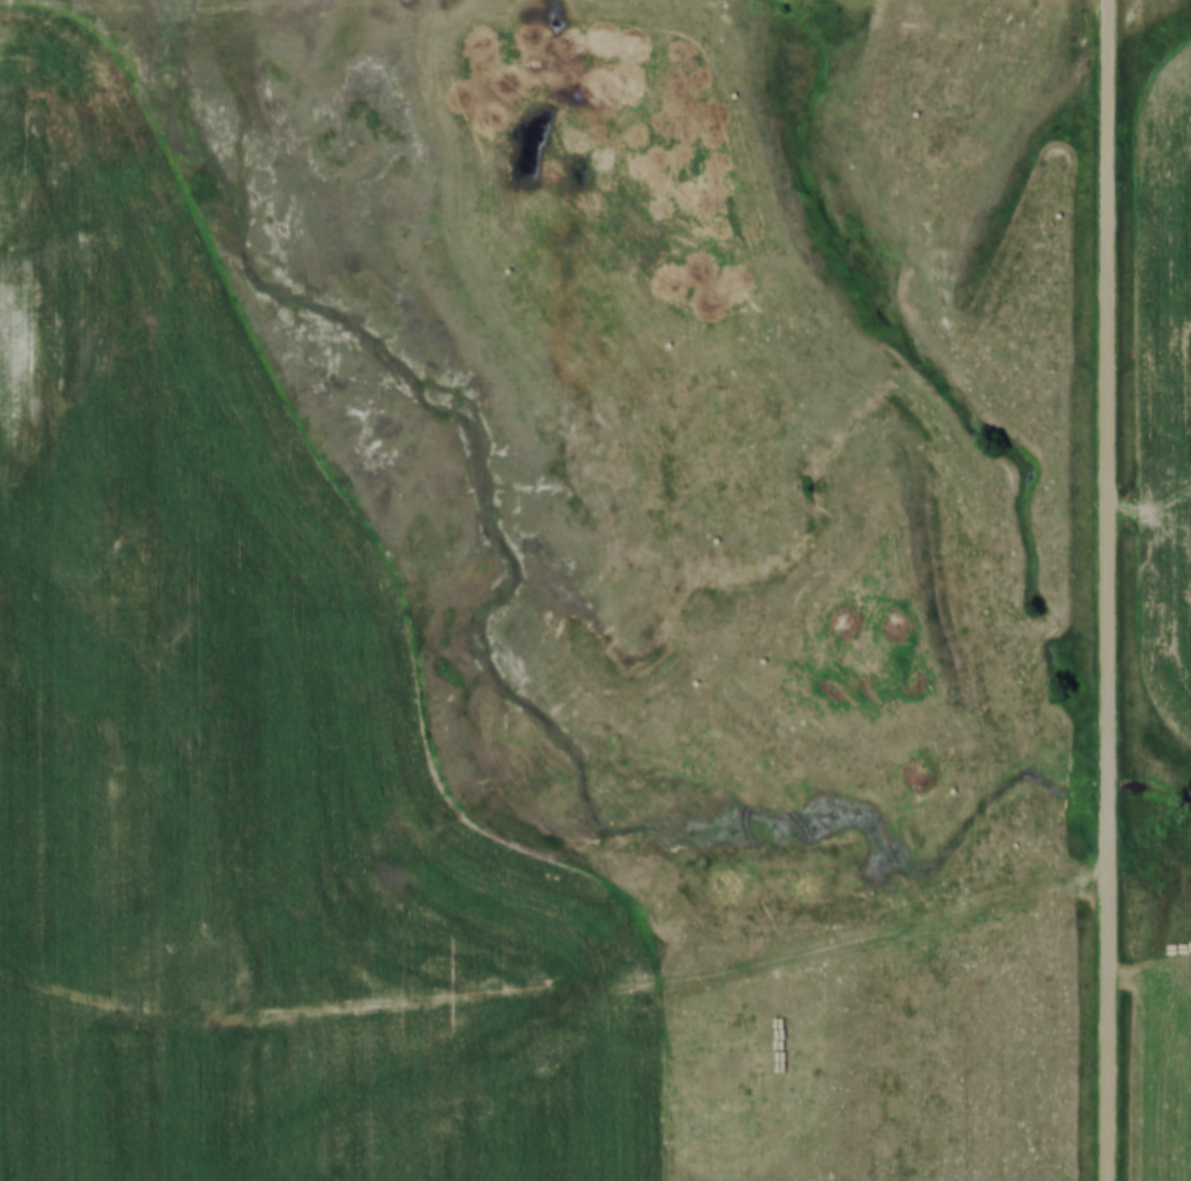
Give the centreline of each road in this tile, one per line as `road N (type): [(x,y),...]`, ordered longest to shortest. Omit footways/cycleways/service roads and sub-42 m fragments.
road 1 (residential): [(1116,1180),(1112,0)]

